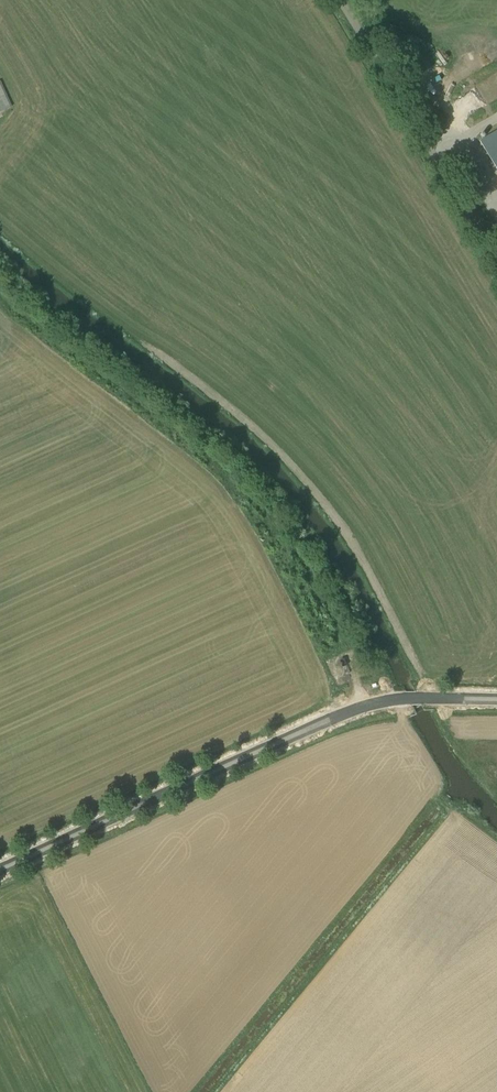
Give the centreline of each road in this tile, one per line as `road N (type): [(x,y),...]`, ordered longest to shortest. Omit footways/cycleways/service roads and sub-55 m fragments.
road 1 (tertiary): [(0,871),(355,711),(443,700)]
road 2 (unclassified): [(496,259),(336,0)]

